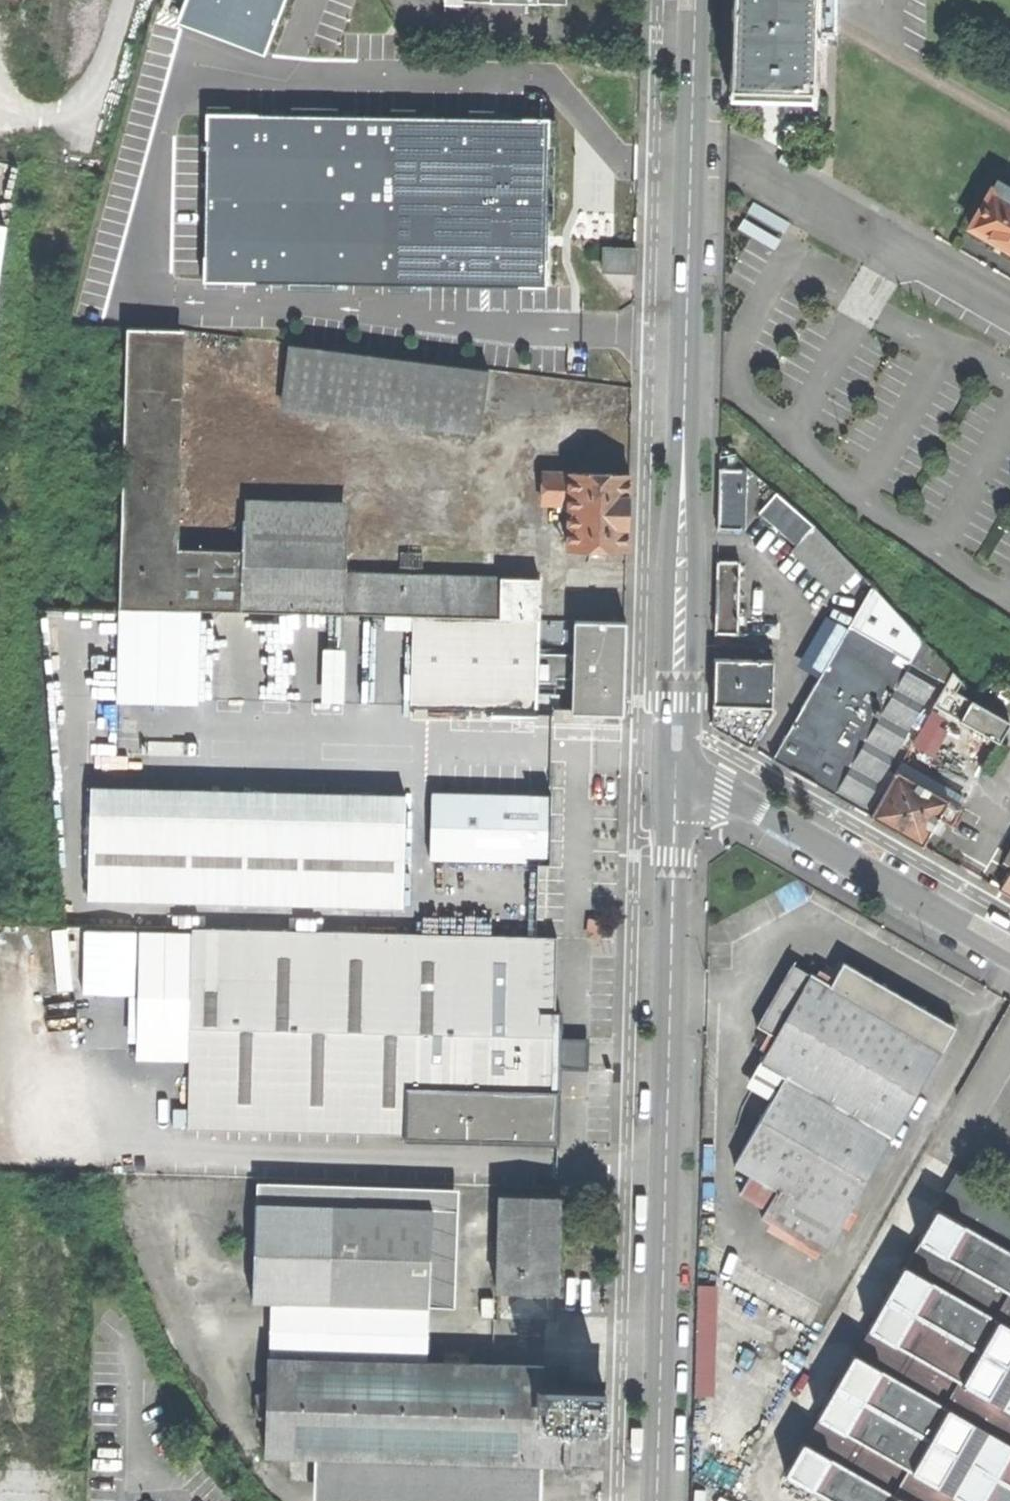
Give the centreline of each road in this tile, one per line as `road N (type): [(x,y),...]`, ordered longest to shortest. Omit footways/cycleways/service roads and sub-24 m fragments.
road 1 (tertiary): [(696,0),(678,757)]
road 2 (tertiary): [(678,757),(659,1500)]
road 3 (tertiary): [(1009,948),(678,757)]

